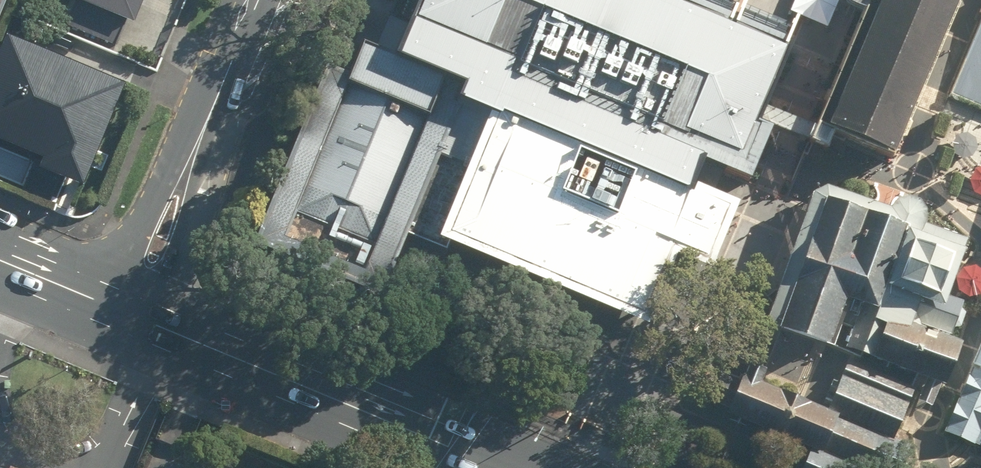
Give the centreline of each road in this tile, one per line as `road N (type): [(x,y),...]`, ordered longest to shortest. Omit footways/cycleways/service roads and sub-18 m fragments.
road 1 (secondary): [(499,467),(157,325)]
road 2 (tertiary): [(100,303),(125,249),(199,141)]
road 3 (tertiary): [(199,141),(176,277),(157,325)]
road 4 (tertiary): [(259,0),(199,141)]

